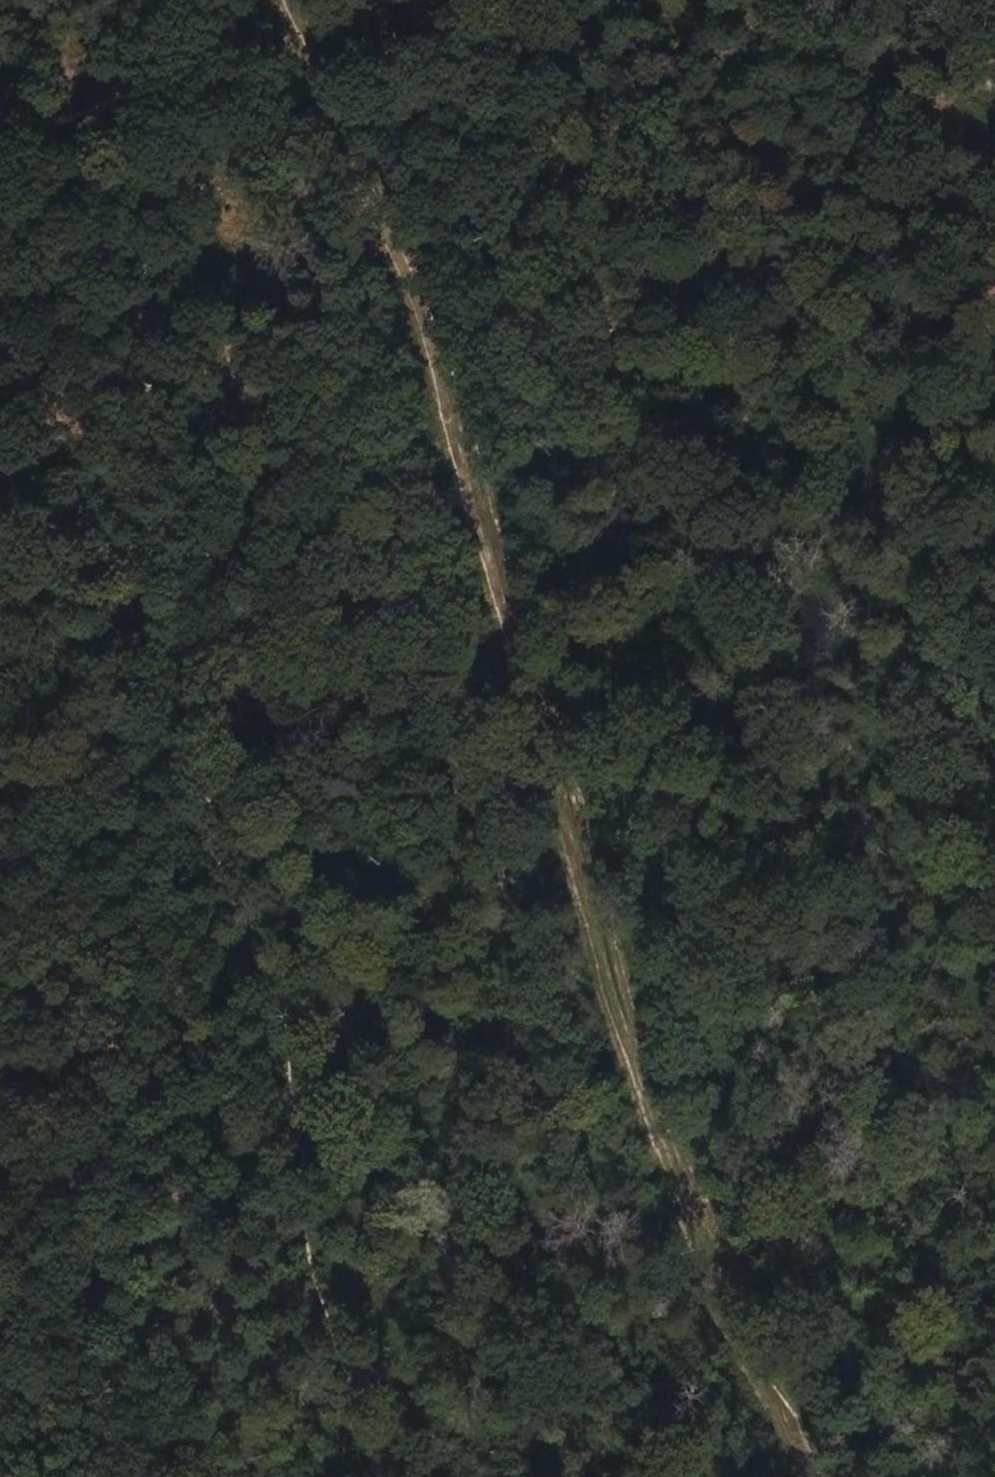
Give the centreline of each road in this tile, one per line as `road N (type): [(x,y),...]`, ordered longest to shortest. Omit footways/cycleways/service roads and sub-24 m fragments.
road 1 (track): [(811,1476),(645,1096),(497,566),(408,303),(275,0)]
road 2 (track): [(0,145),(295,42)]

